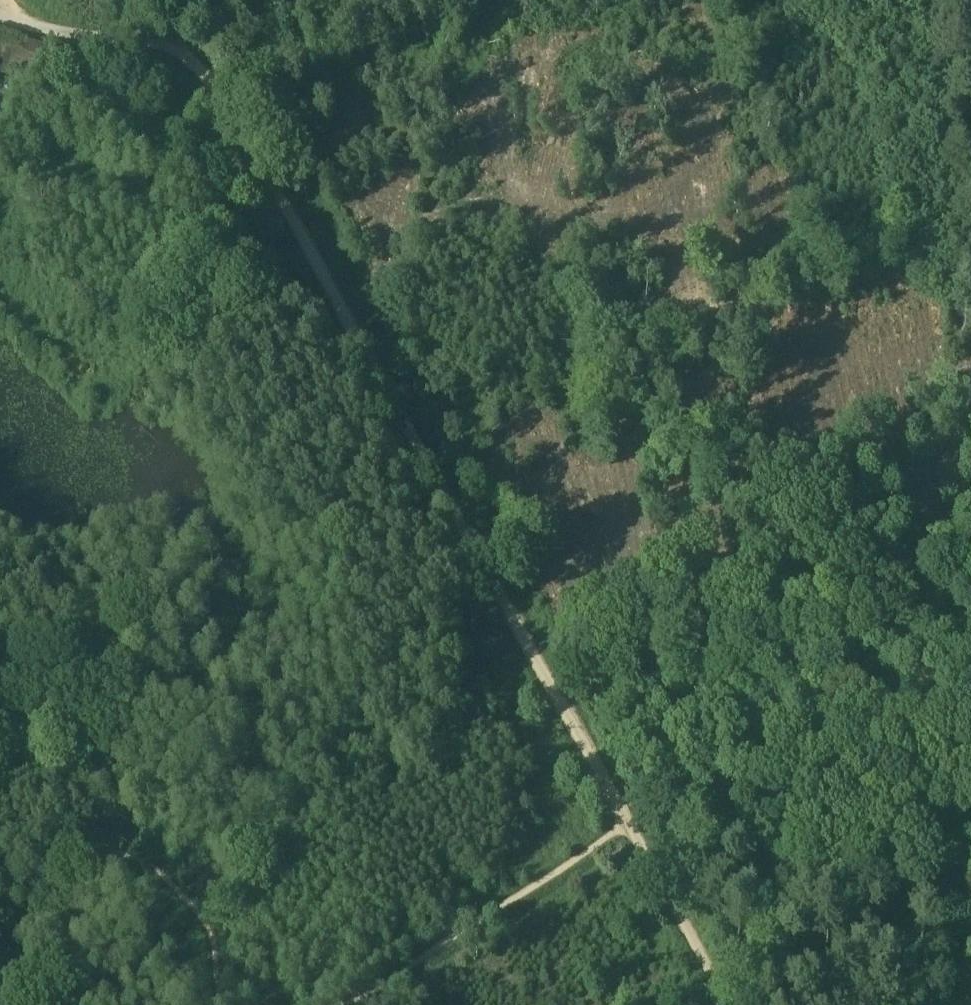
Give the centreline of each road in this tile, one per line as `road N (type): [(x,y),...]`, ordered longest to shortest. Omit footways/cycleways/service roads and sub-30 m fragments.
road 1 (track): [(0,780),(13,777),(90,805),(125,854),(156,868),(205,920),(251,947),(335,956),(393,980),(628,828)]

